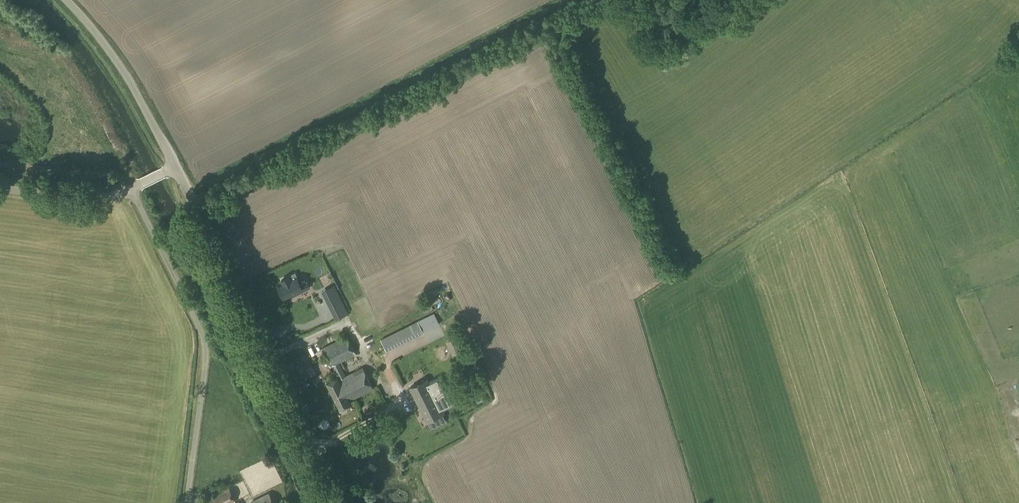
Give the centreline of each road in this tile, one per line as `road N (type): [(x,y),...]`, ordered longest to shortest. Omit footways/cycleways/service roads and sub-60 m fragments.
road 1 (unclassified): [(339,502),(175,168)]
road 2 (unclassified): [(190,502),(204,340),(132,189)]
road 3 (unclassified): [(175,168),(123,69),(63,0)]
road 4 (unclassified): [(132,189),(94,199),(0,189)]

